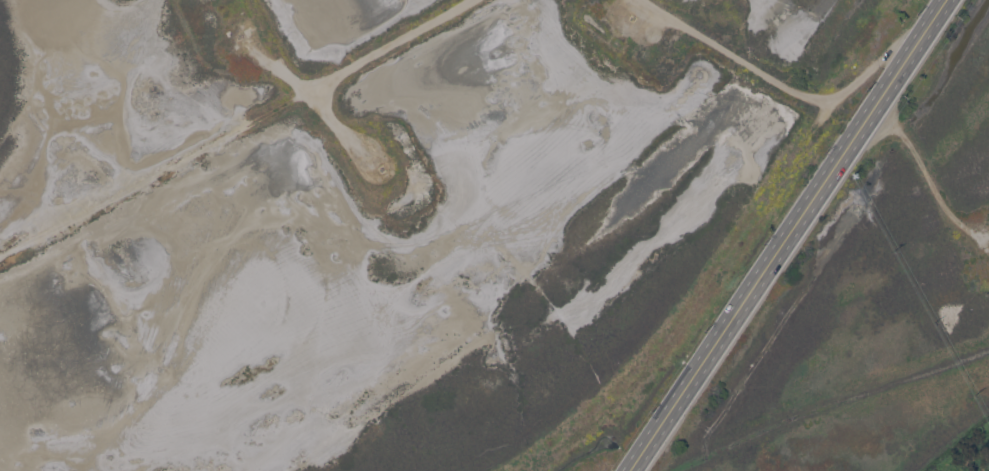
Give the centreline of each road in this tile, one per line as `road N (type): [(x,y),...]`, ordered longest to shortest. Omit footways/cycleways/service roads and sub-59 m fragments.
road 1 (secondary): [(720,335),(945,0)]
road 2 (track): [(643,0),(789,90),(837,97)]
road 3 (track): [(297,98),(472,0)]
road 4 (track): [(872,109),(909,145),(950,217),(985,241)]
road 5 (track): [(369,163),(254,48)]
road 6 (secondary): [(630,470),(720,335)]

